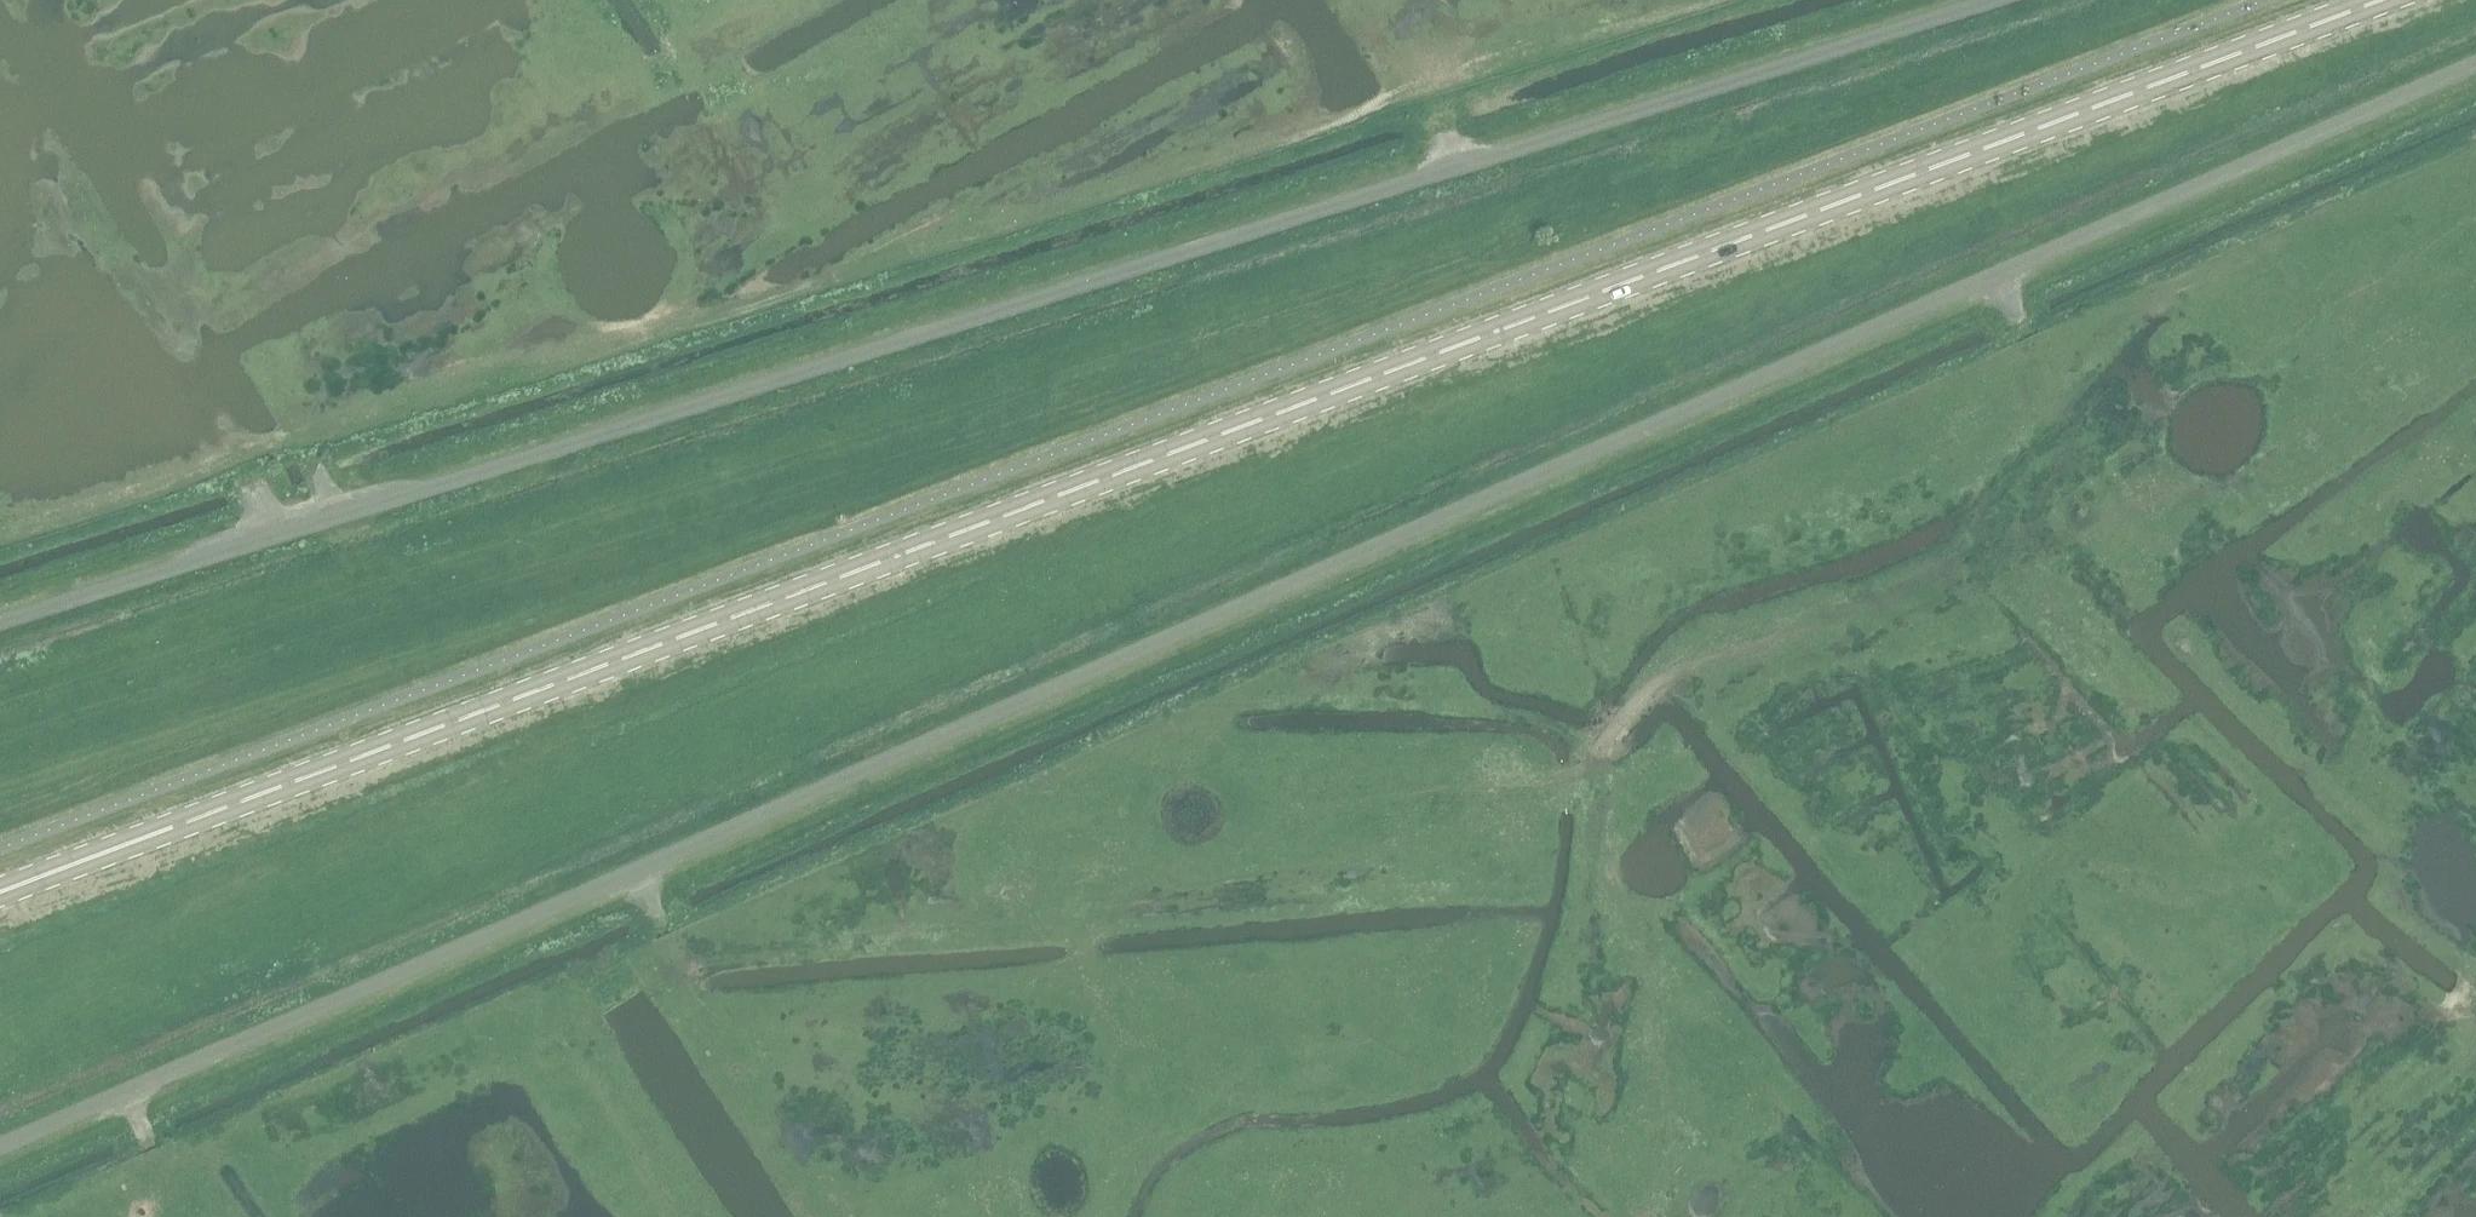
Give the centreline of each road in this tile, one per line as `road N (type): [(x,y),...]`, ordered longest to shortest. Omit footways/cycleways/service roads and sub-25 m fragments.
road 1 (unclassified): [(0,1159),(242,1045),(752,833),(2475,76)]
road 2 (secondary): [(0,896),(2380,0)]
road 3 (unclassified): [(2028,0),(0,636)]

